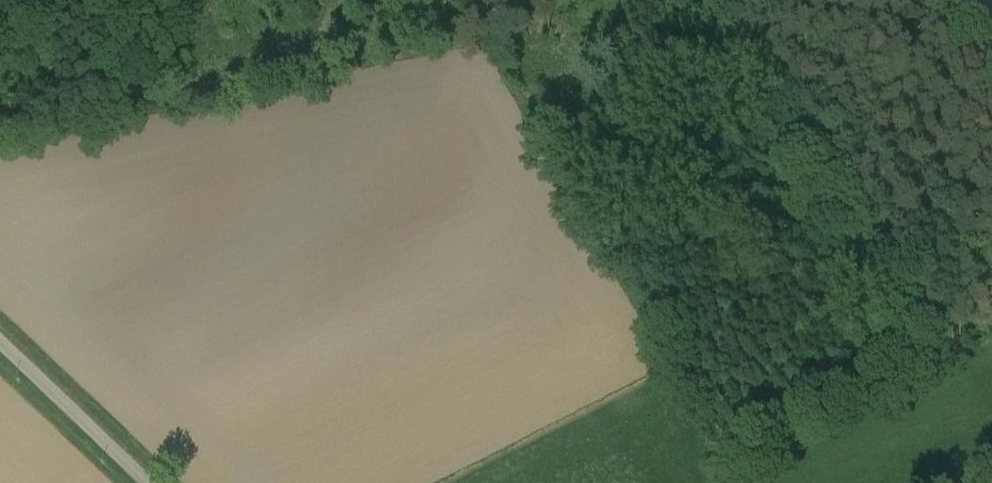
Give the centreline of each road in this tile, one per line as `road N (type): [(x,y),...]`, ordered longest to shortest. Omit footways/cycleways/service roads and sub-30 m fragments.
road 1 (unclassified): [(0,339),(157,482)]

